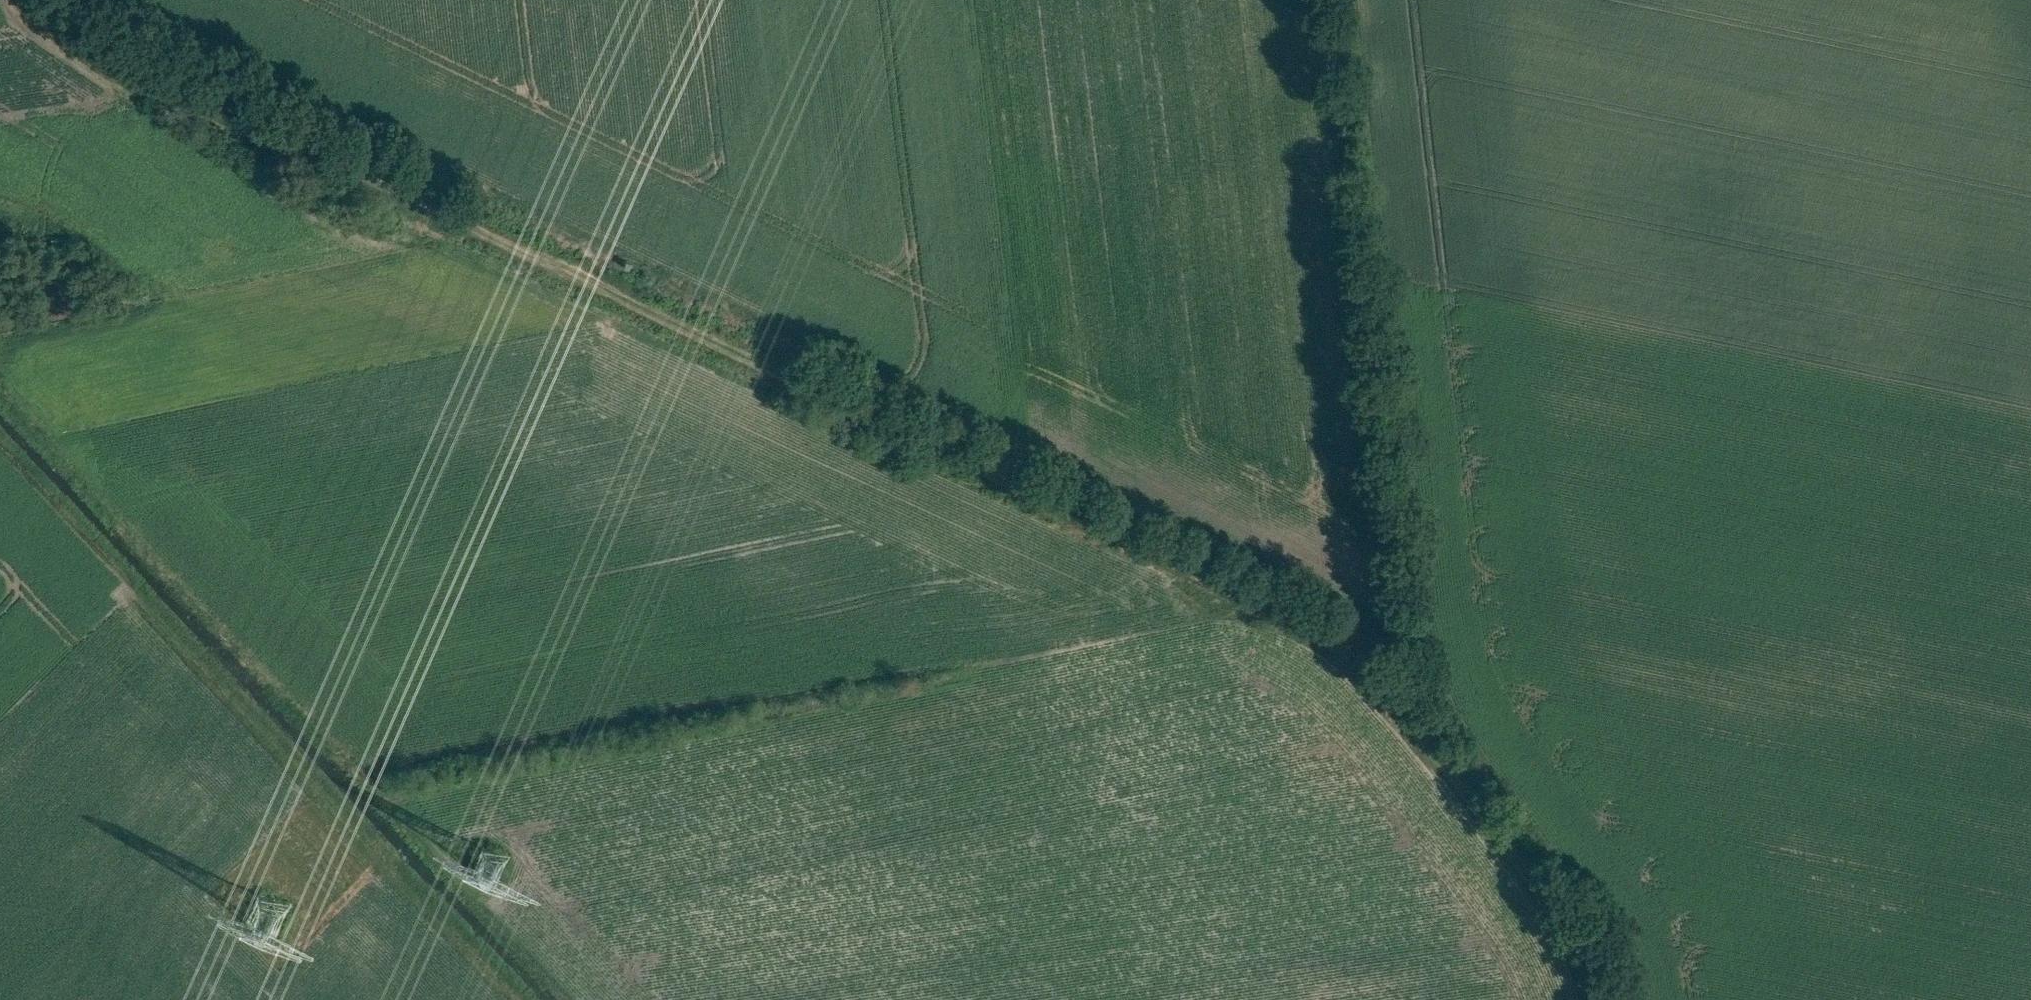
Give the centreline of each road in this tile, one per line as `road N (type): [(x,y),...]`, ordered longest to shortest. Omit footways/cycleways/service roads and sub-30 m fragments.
road 1 (track): [(1591,999),(1585,968),(1341,641),(40,24),(29,0)]

